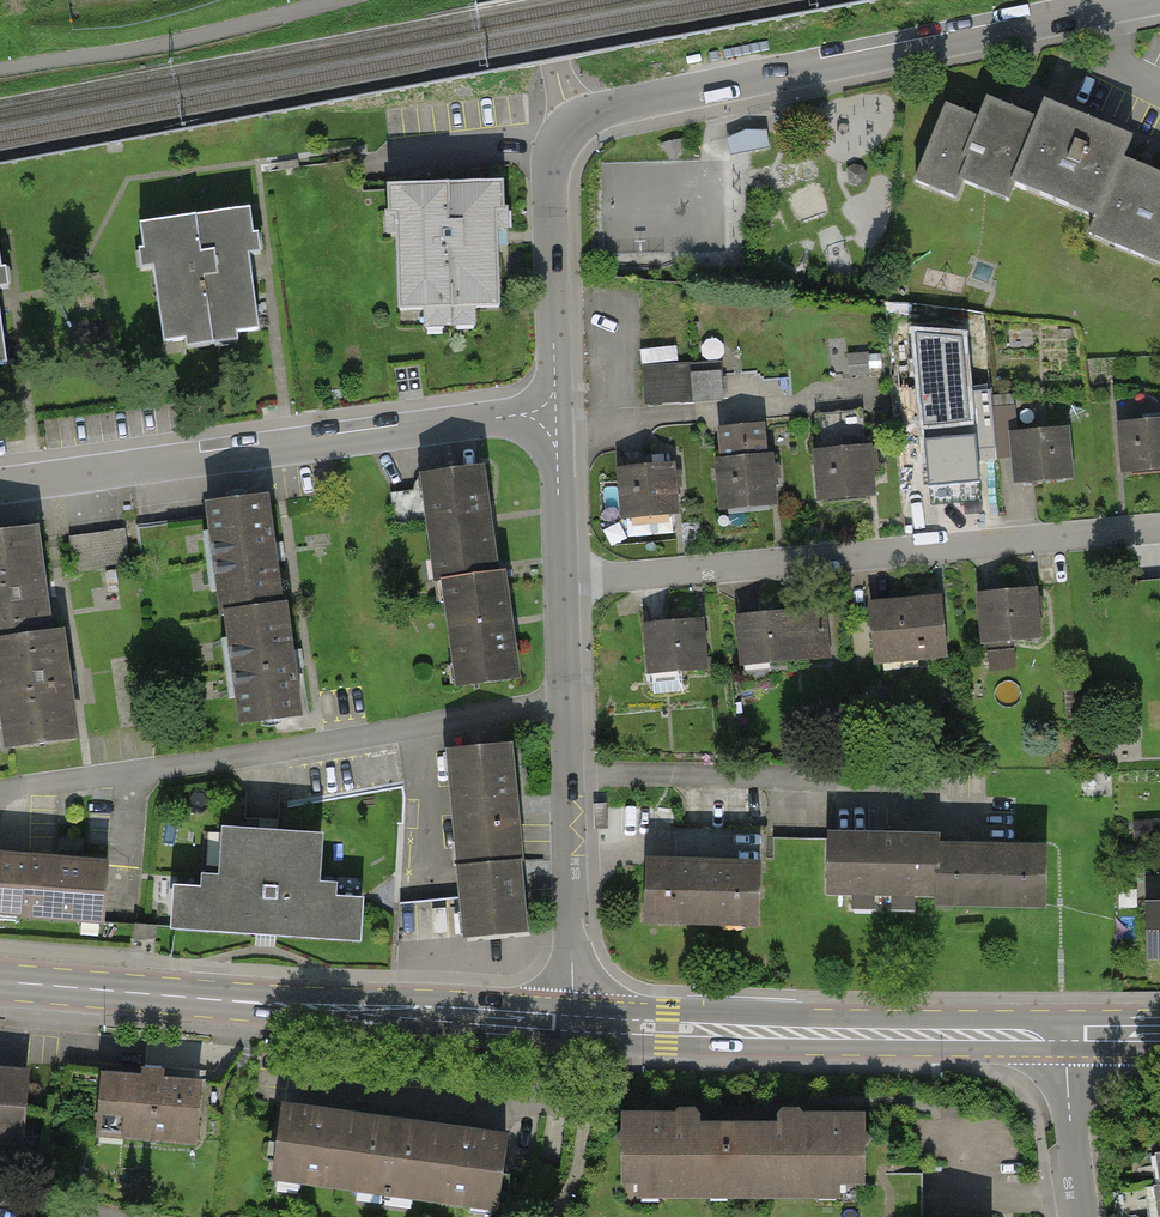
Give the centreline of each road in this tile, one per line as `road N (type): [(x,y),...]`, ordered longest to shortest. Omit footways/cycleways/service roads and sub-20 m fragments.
road 1 (residential): [(1143,0),(578,119),(555,145),(551,164),(556,417)]
road 2 (unclassified): [(565,700),(4,792),(0,842)]
road 3 (residential): [(1159,530),(562,584)]
road 4 (primary): [(0,983),(574,1026)]
road 5 (residential): [(556,417),(0,492)]
road 6 (primary): [(574,1026),(1064,1035)]
road 7 (residential): [(565,700),(574,1026)]
road 8 (tertiary): [(1064,1035),(1085,1216)]
road 9 (residential): [(556,417),(562,584)]

